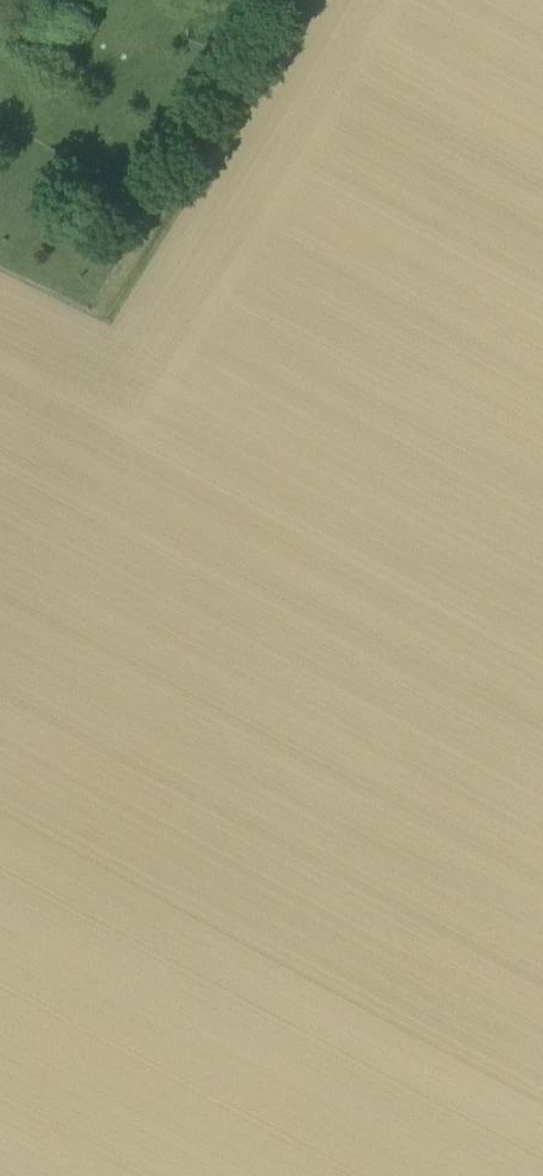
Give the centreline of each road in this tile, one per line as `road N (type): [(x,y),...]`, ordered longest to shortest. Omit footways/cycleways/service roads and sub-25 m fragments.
road 1 (track): [(96,317),(293,0)]

